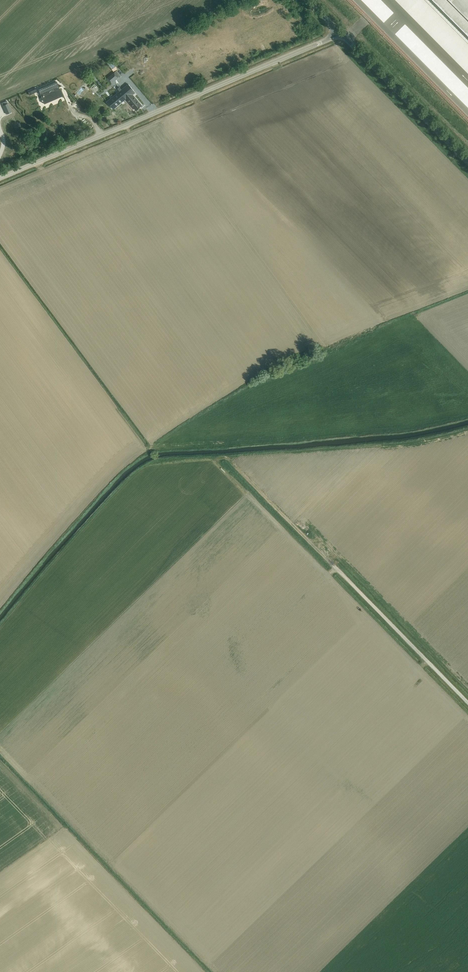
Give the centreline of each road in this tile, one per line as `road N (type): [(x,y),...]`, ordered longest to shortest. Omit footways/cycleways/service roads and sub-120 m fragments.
road 1 (unclassified): [(0,178),(339,32)]
road 2 (unclassified): [(467,703),(336,568)]
road 3 (unclassified): [(467,166),(339,32)]
road 4 (track): [(222,458),(336,568)]

